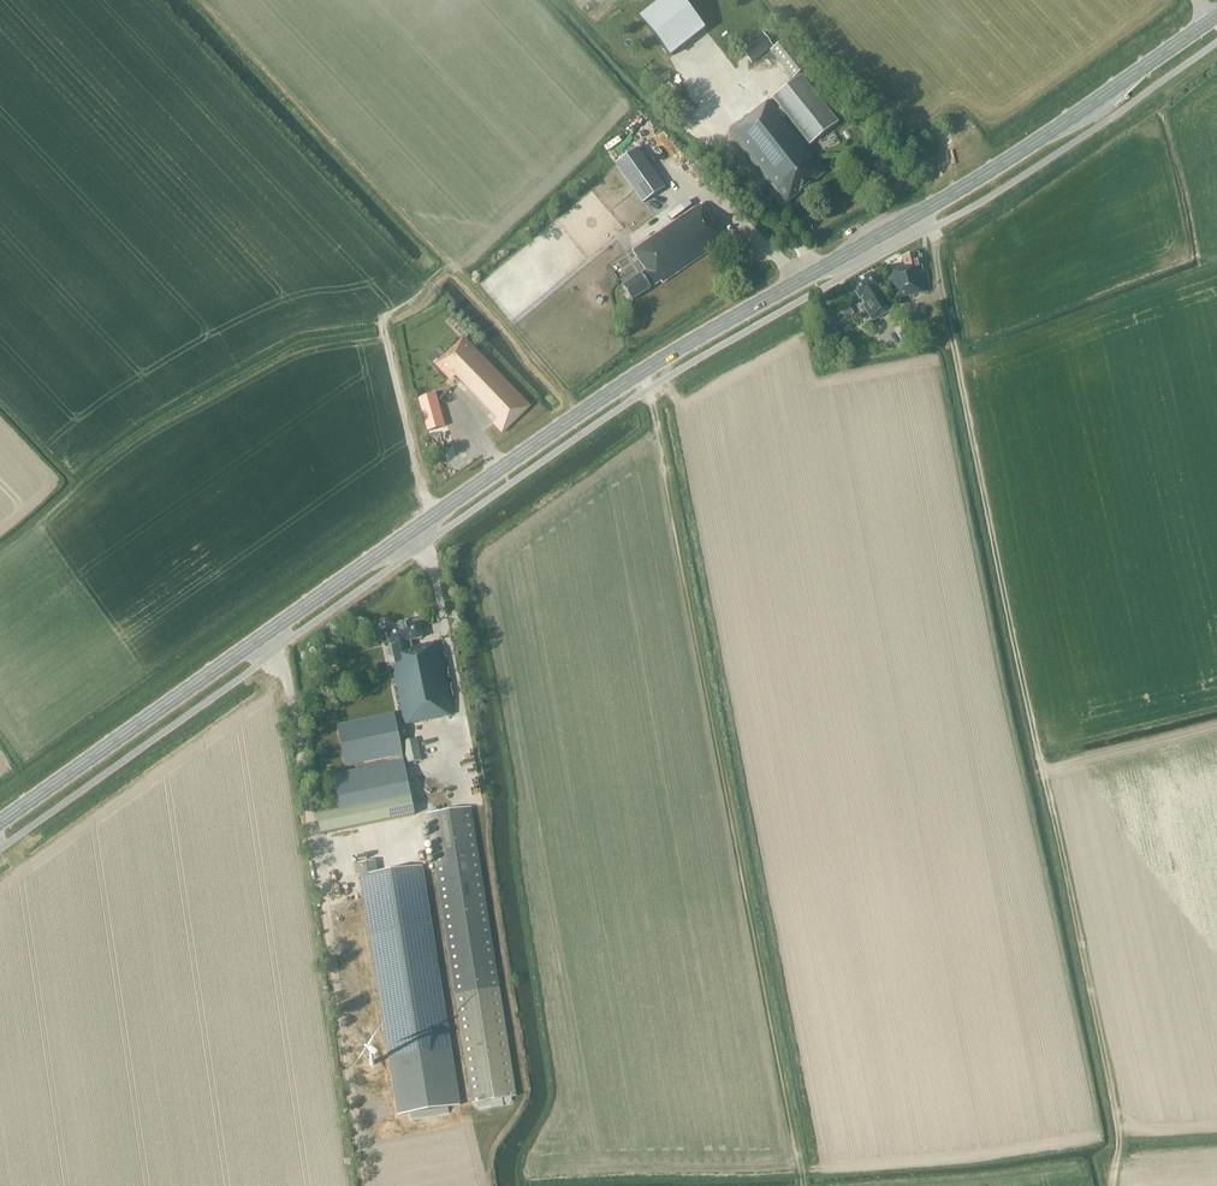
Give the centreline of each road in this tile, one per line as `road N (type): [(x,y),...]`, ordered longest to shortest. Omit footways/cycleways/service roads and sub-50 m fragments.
road 1 (primary): [(0,821),(578,413),(989,171),(1211,19)]
road 2 (track): [(1113,1185),(1115,1121),(1042,772),(1216,727)]
road 3 (track): [(1042,772),(924,209)]
road 4 (track): [(367,179),(589,428)]
road 5 (track): [(367,179),(204,0)]

